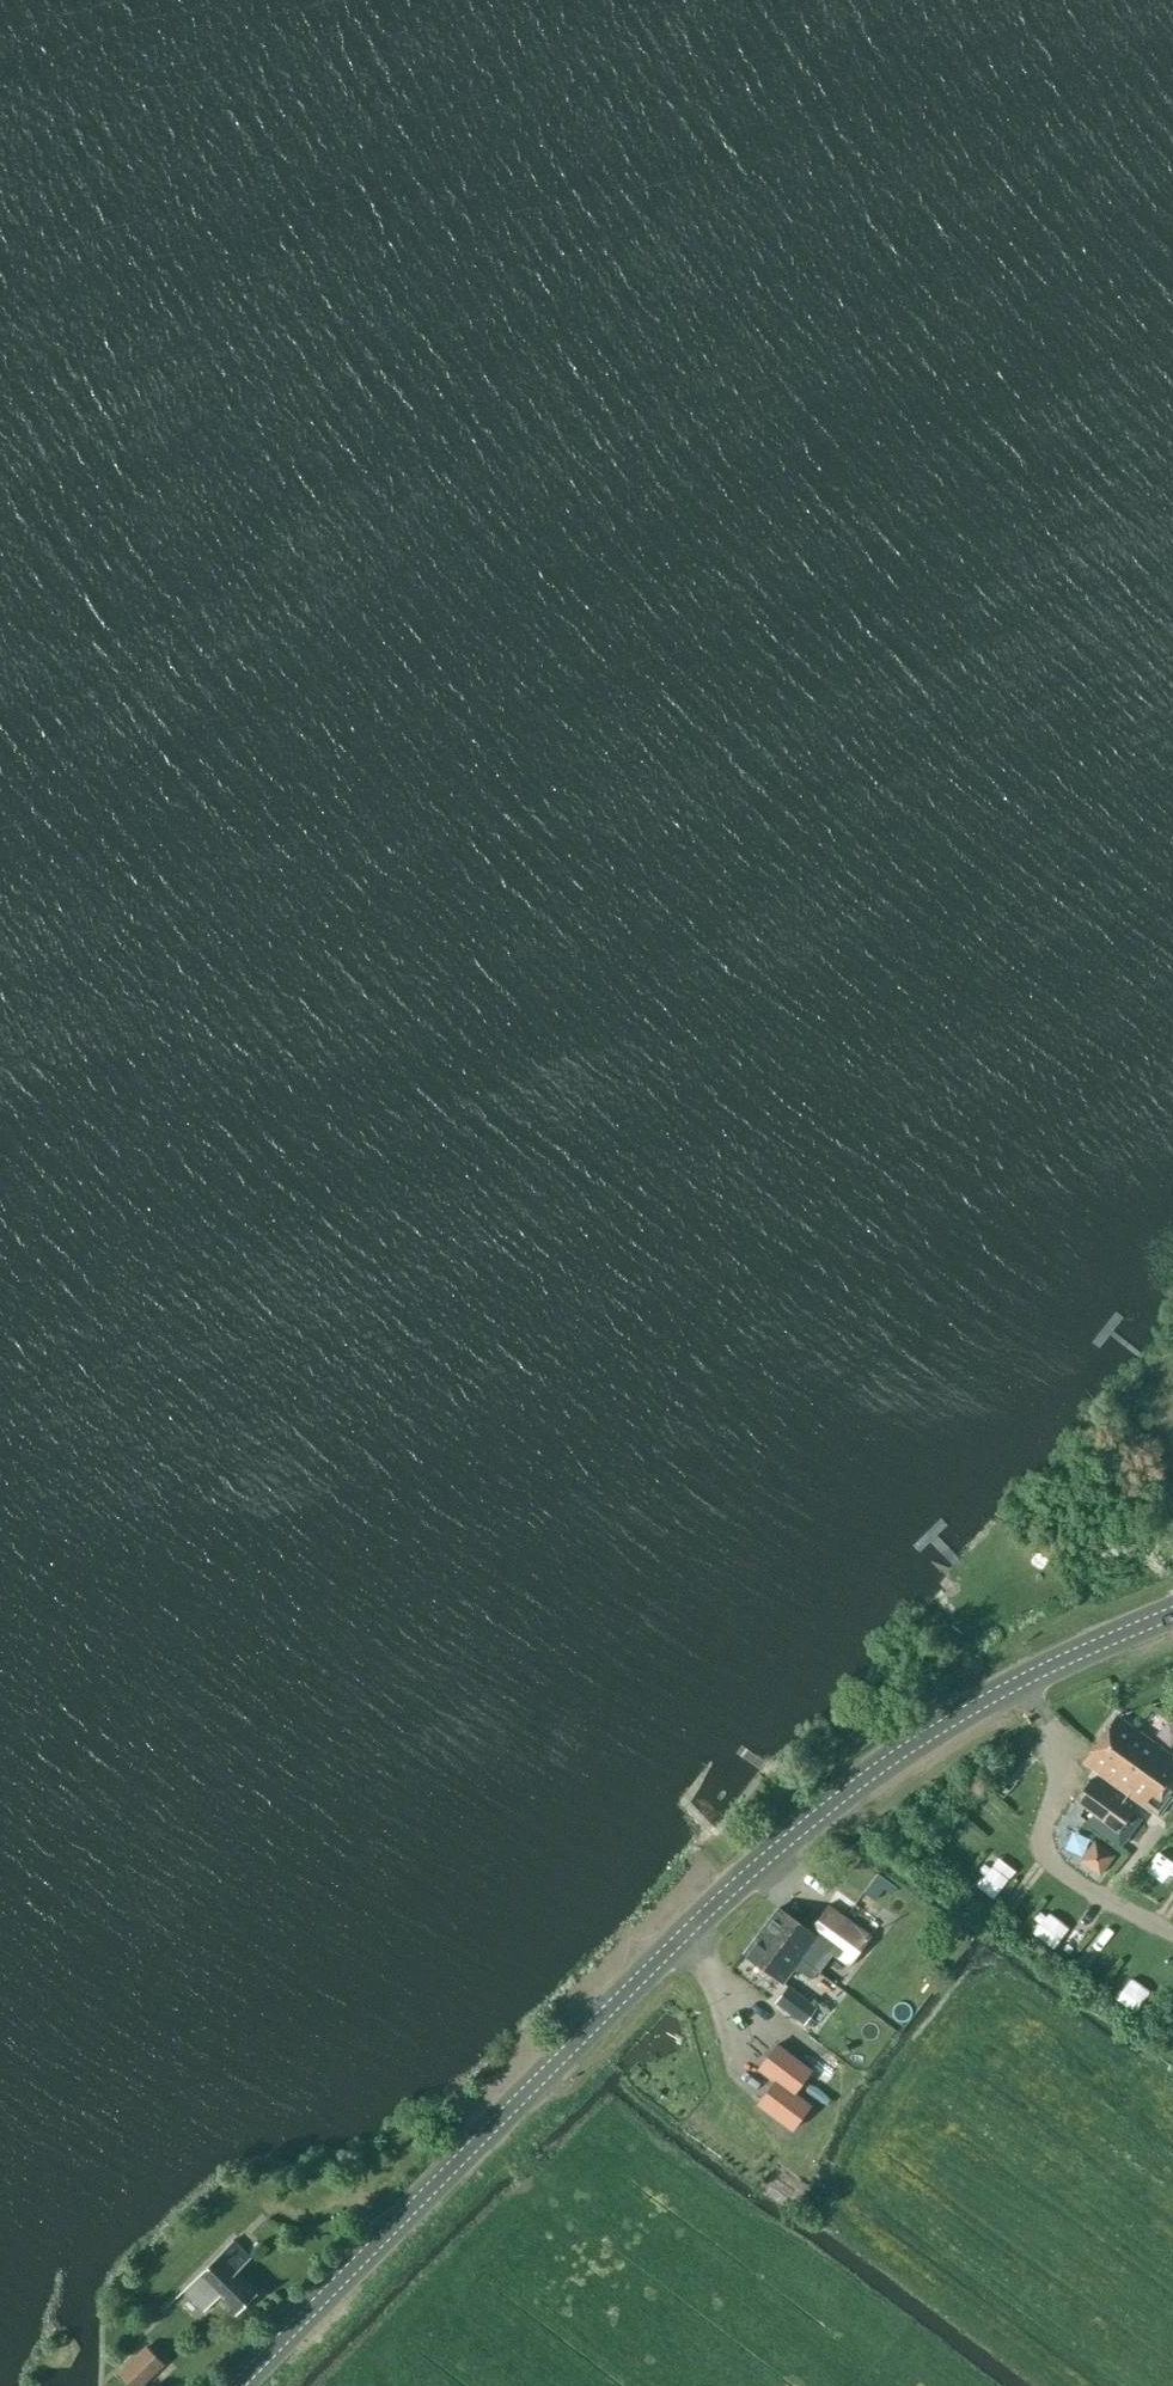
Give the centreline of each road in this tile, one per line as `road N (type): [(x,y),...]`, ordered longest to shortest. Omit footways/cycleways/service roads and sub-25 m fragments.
road 1 (tertiary): [(1172,1613),(1023,1678),(881,1764),(743,1876),(243,2385)]

